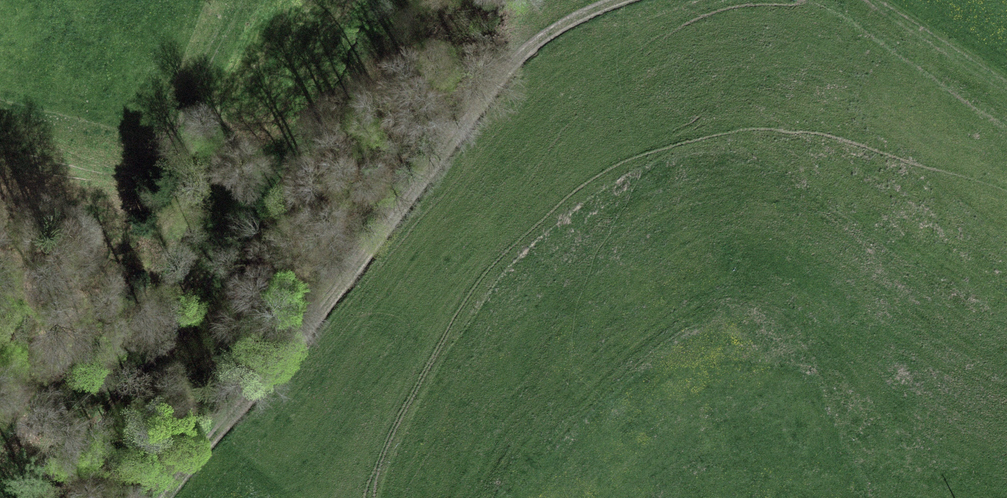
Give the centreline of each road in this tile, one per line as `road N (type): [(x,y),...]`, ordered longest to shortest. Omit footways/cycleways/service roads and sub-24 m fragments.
road 1 (track): [(165,497),(508,69),(547,35),(620,0)]
road 2 (track): [(0,423),(94,294),(143,197)]
road 3 (track): [(875,0),(1006,82)]

